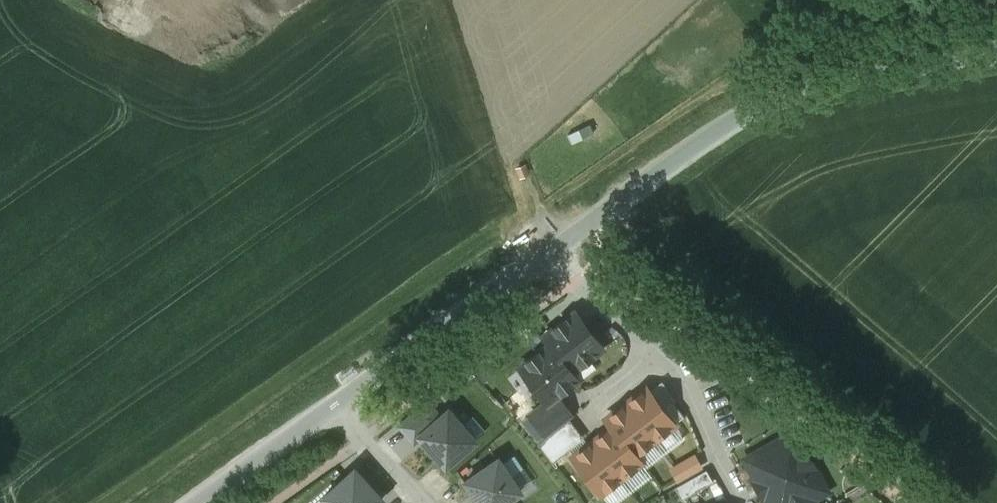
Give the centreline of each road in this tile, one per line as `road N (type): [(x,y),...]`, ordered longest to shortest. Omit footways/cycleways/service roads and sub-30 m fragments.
road 1 (residential): [(996,51),(809,87),(750,112),(547,254)]
road 2 (residential): [(547,254),(328,409)]
road 3 (residential): [(658,347),(684,383),(741,502)]
road 4 (residential): [(328,409),(196,502)]
road 5 (residential): [(547,254),(658,347)]
road 6 (residential): [(328,409),(420,502)]

